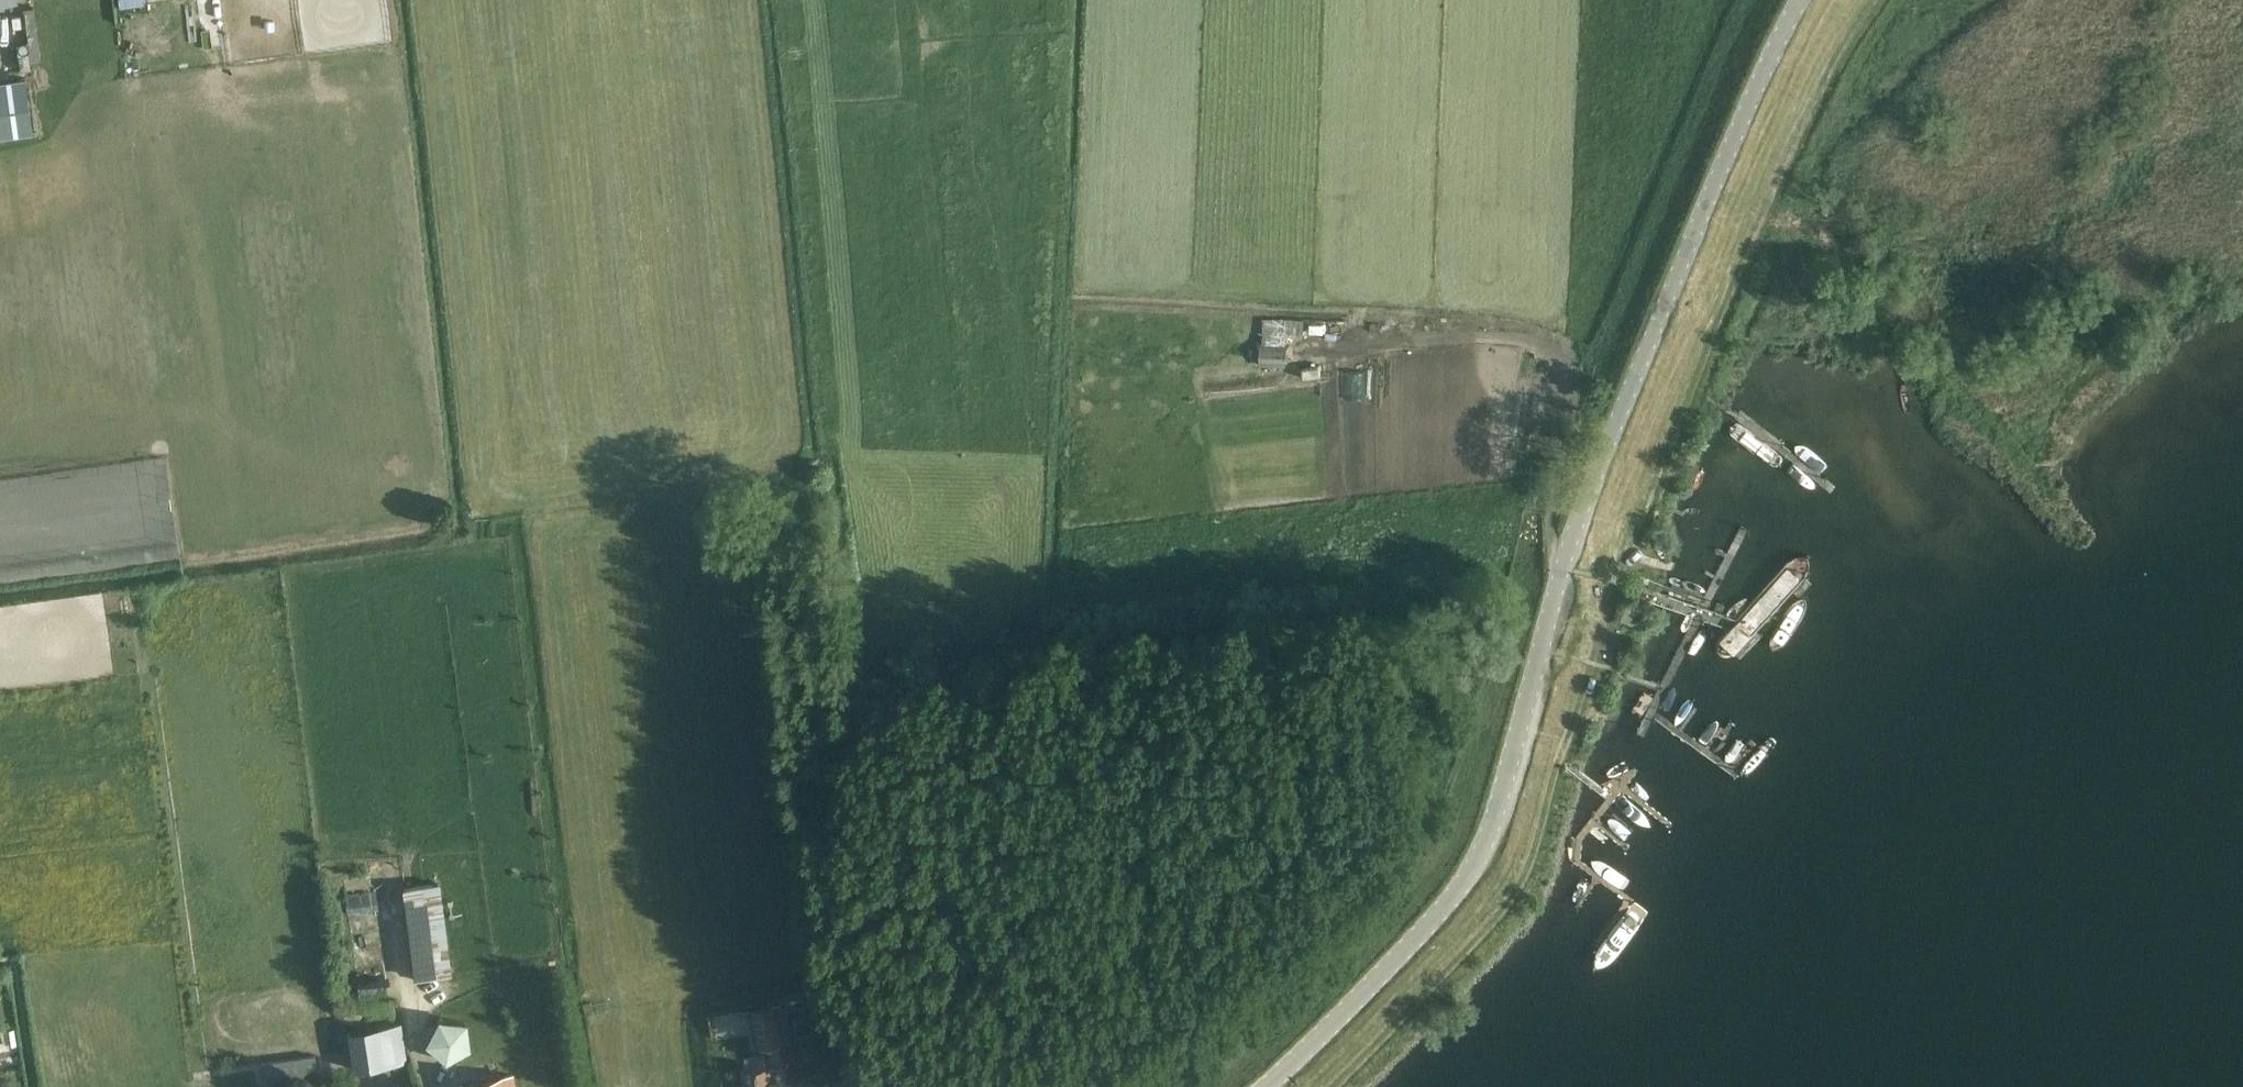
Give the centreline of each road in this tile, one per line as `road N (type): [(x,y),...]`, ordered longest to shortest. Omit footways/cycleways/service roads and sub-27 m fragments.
road 1 (tertiary): [(1271,1086),(1462,888),(1483,847),(1566,559),(1700,227),(1809,0)]

